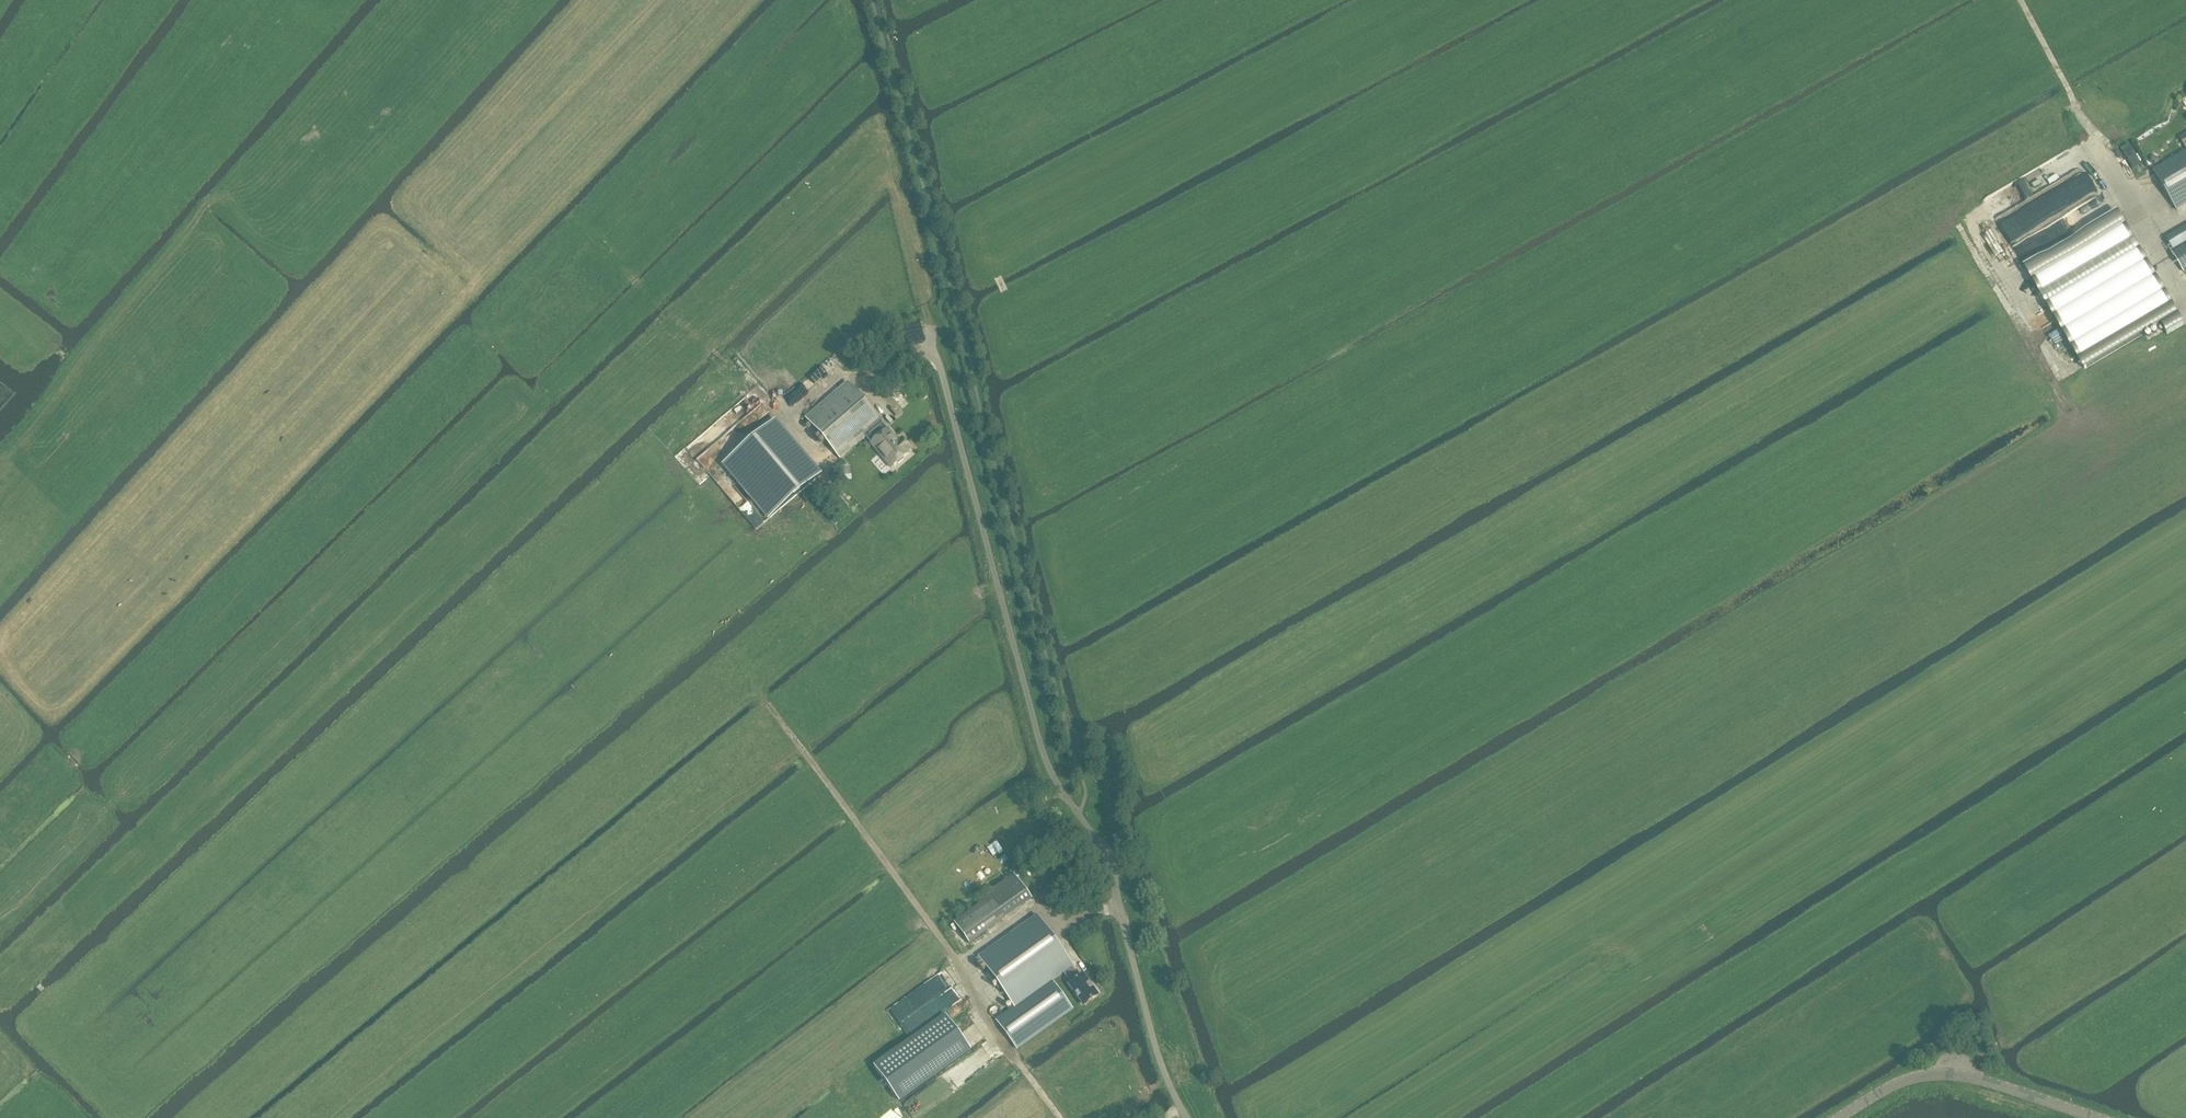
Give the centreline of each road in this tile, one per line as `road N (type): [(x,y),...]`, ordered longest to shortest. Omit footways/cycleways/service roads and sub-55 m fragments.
road 1 (unclassified): [(1187,1117),(1154,1037),(1114,872),(1079,814)]
road 2 (tertiary): [(1836,1117),(1886,1084),(1944,1068),(2099,1117)]

